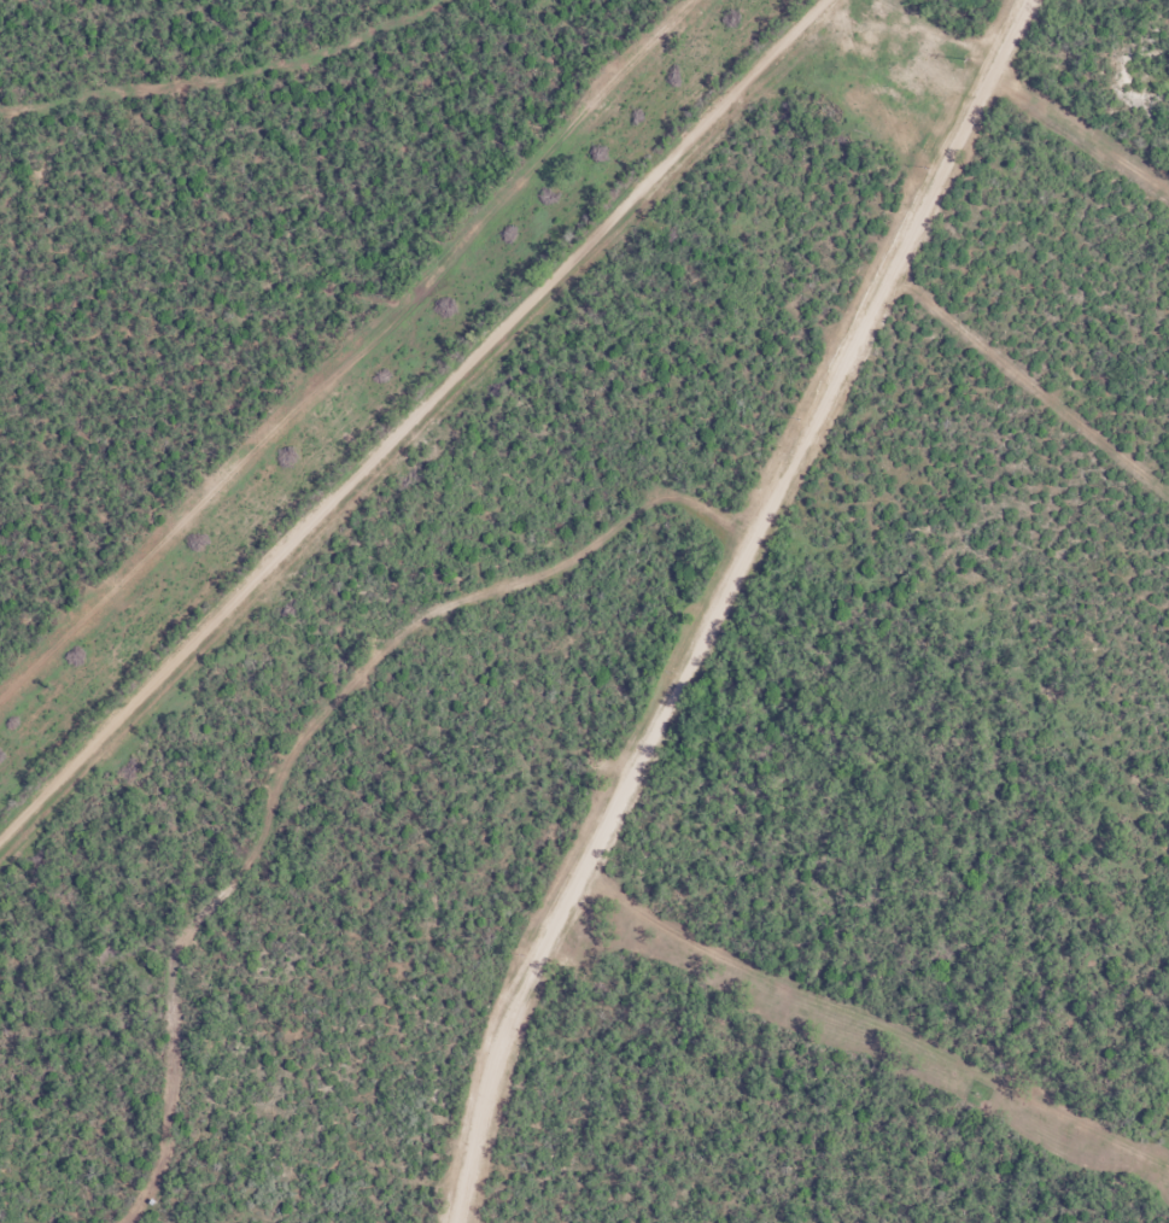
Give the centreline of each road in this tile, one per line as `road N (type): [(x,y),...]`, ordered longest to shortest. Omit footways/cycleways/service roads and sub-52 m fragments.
road 1 (residential): [(448,1222),(469,1135),(1055,0)]
road 2 (residential): [(875,0),(0,869)]

